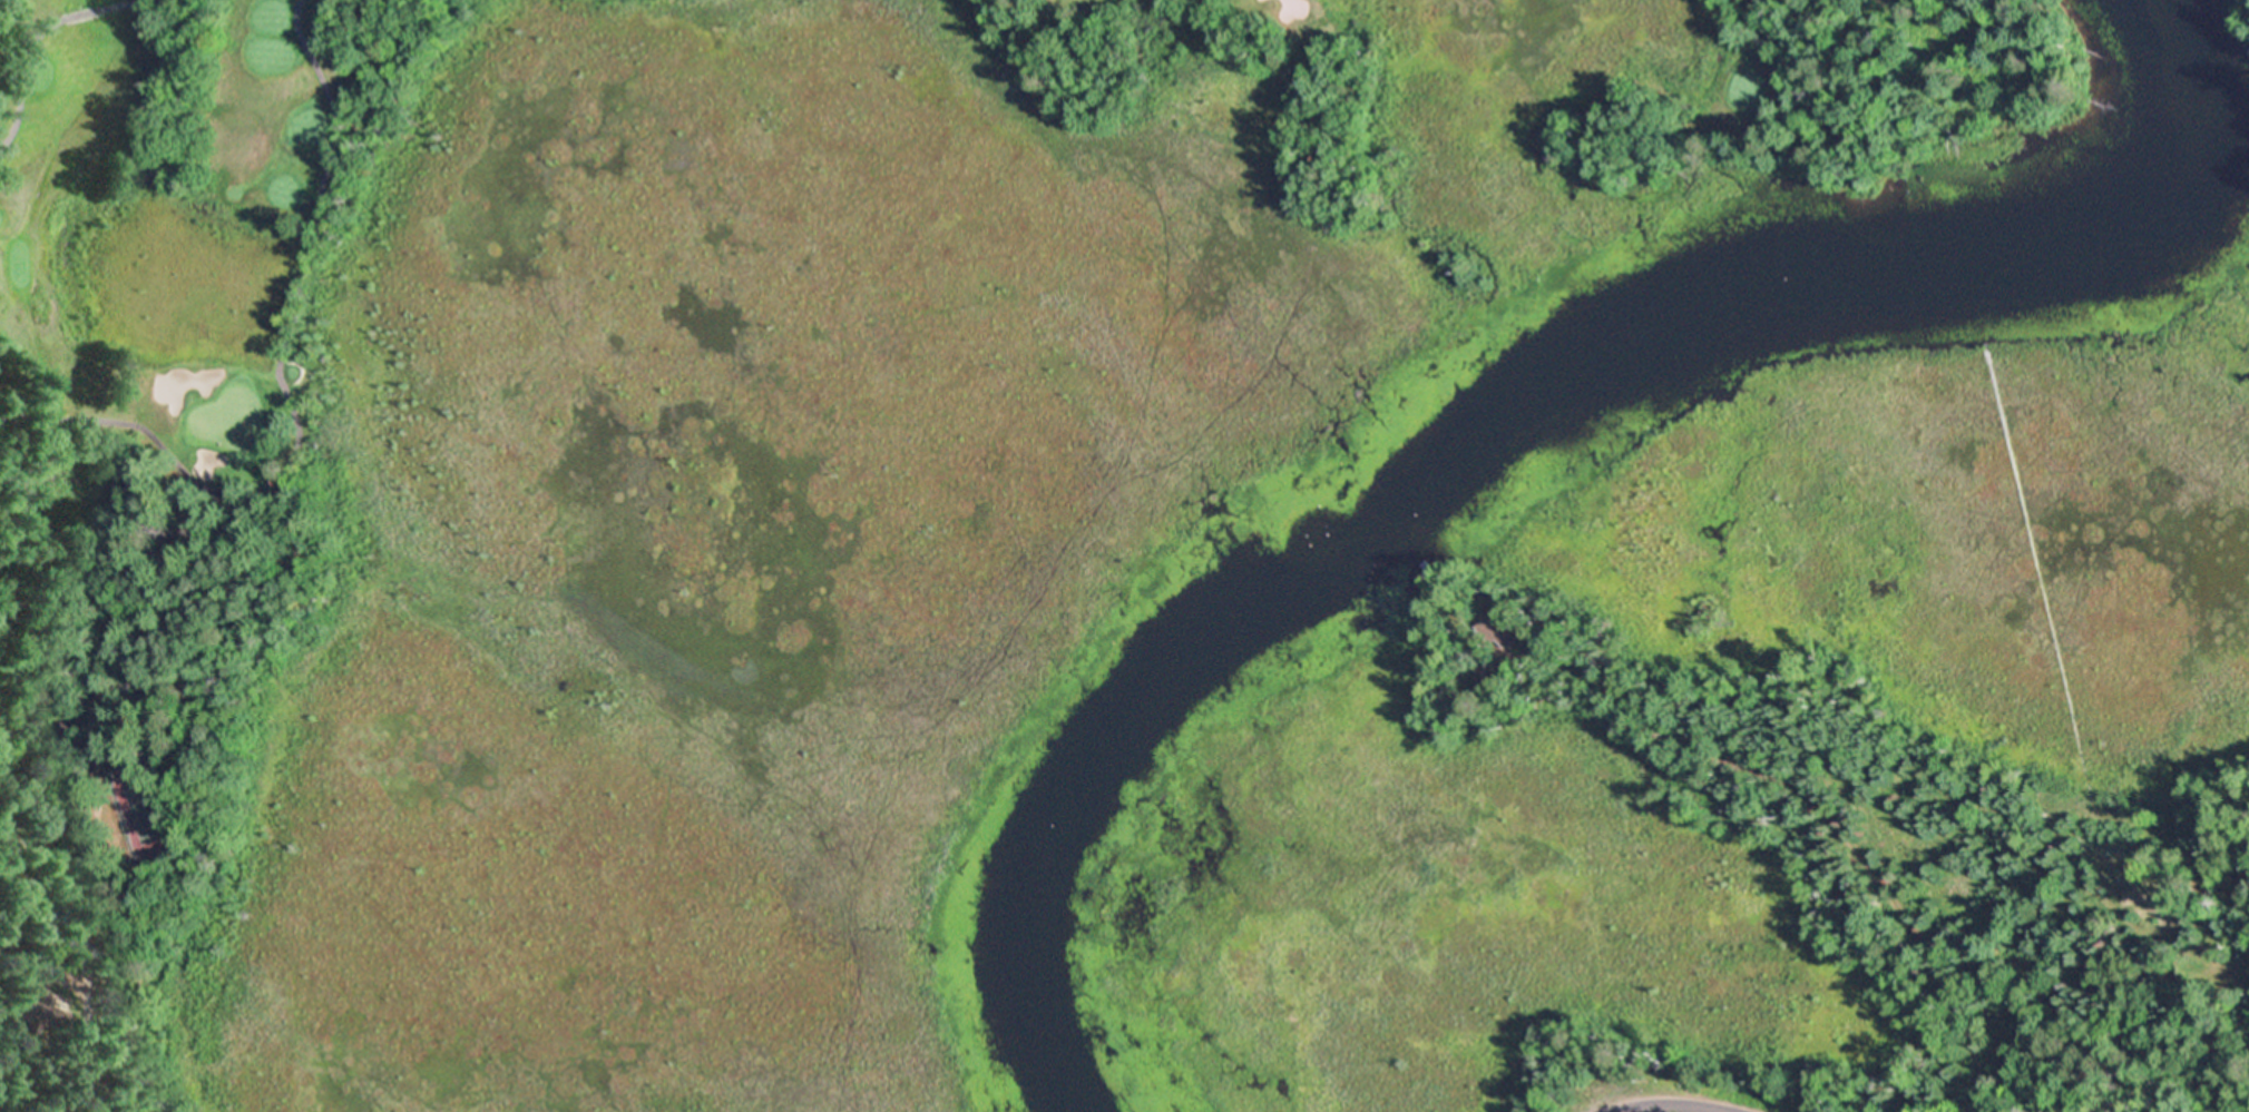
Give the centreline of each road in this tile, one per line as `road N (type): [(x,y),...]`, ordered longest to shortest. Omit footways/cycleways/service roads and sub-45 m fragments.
road 1 (residential): [(133,1111),(123,971),(81,681)]

